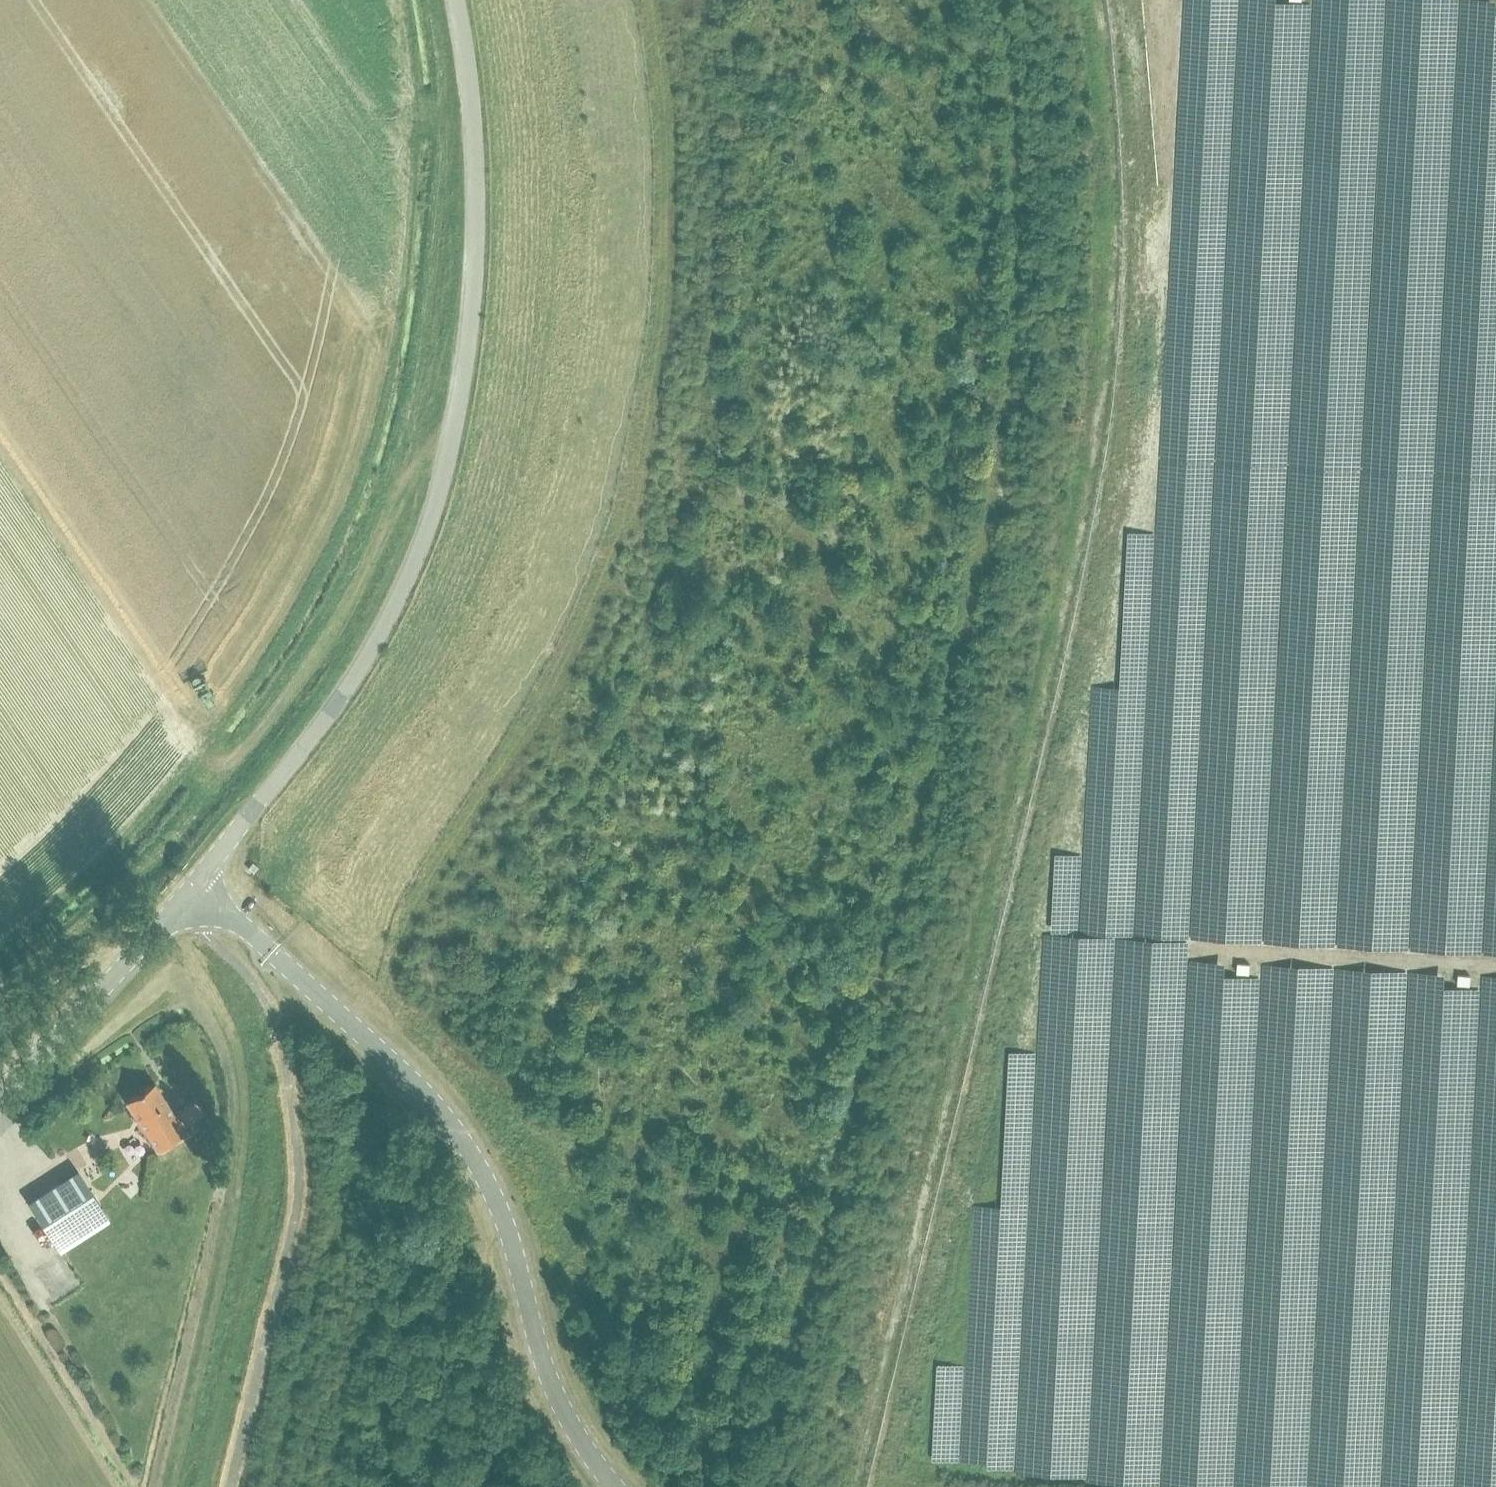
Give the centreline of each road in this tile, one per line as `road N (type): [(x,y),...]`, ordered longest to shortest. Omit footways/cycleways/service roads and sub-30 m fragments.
road 1 (unclassified): [(197,885),(315,733),(393,607),(423,532),(459,394),(472,291),(469,78),(455,0)]
road 2 (unclassified): [(616,1486),(573,1430),(535,1335),(511,1232),(487,1177),(453,1128),(197,885)]
road 3 (unclassified): [(0,1081),(197,885)]

